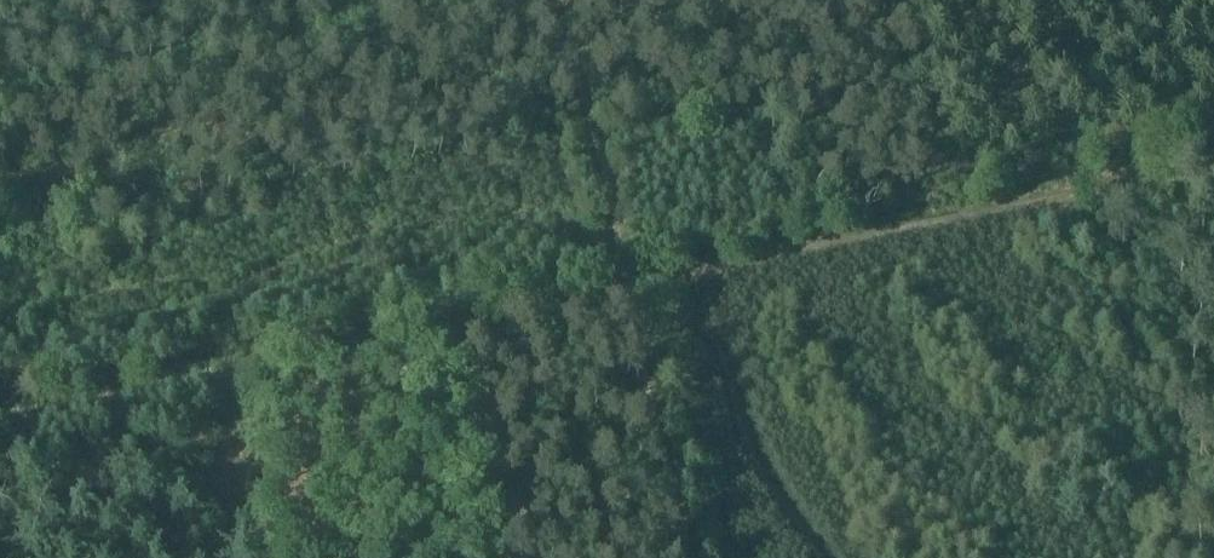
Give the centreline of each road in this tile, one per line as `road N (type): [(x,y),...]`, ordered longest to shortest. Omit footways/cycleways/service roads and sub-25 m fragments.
road 1 (track): [(635,282),(568,0)]
road 2 (track): [(698,557),(635,282)]

